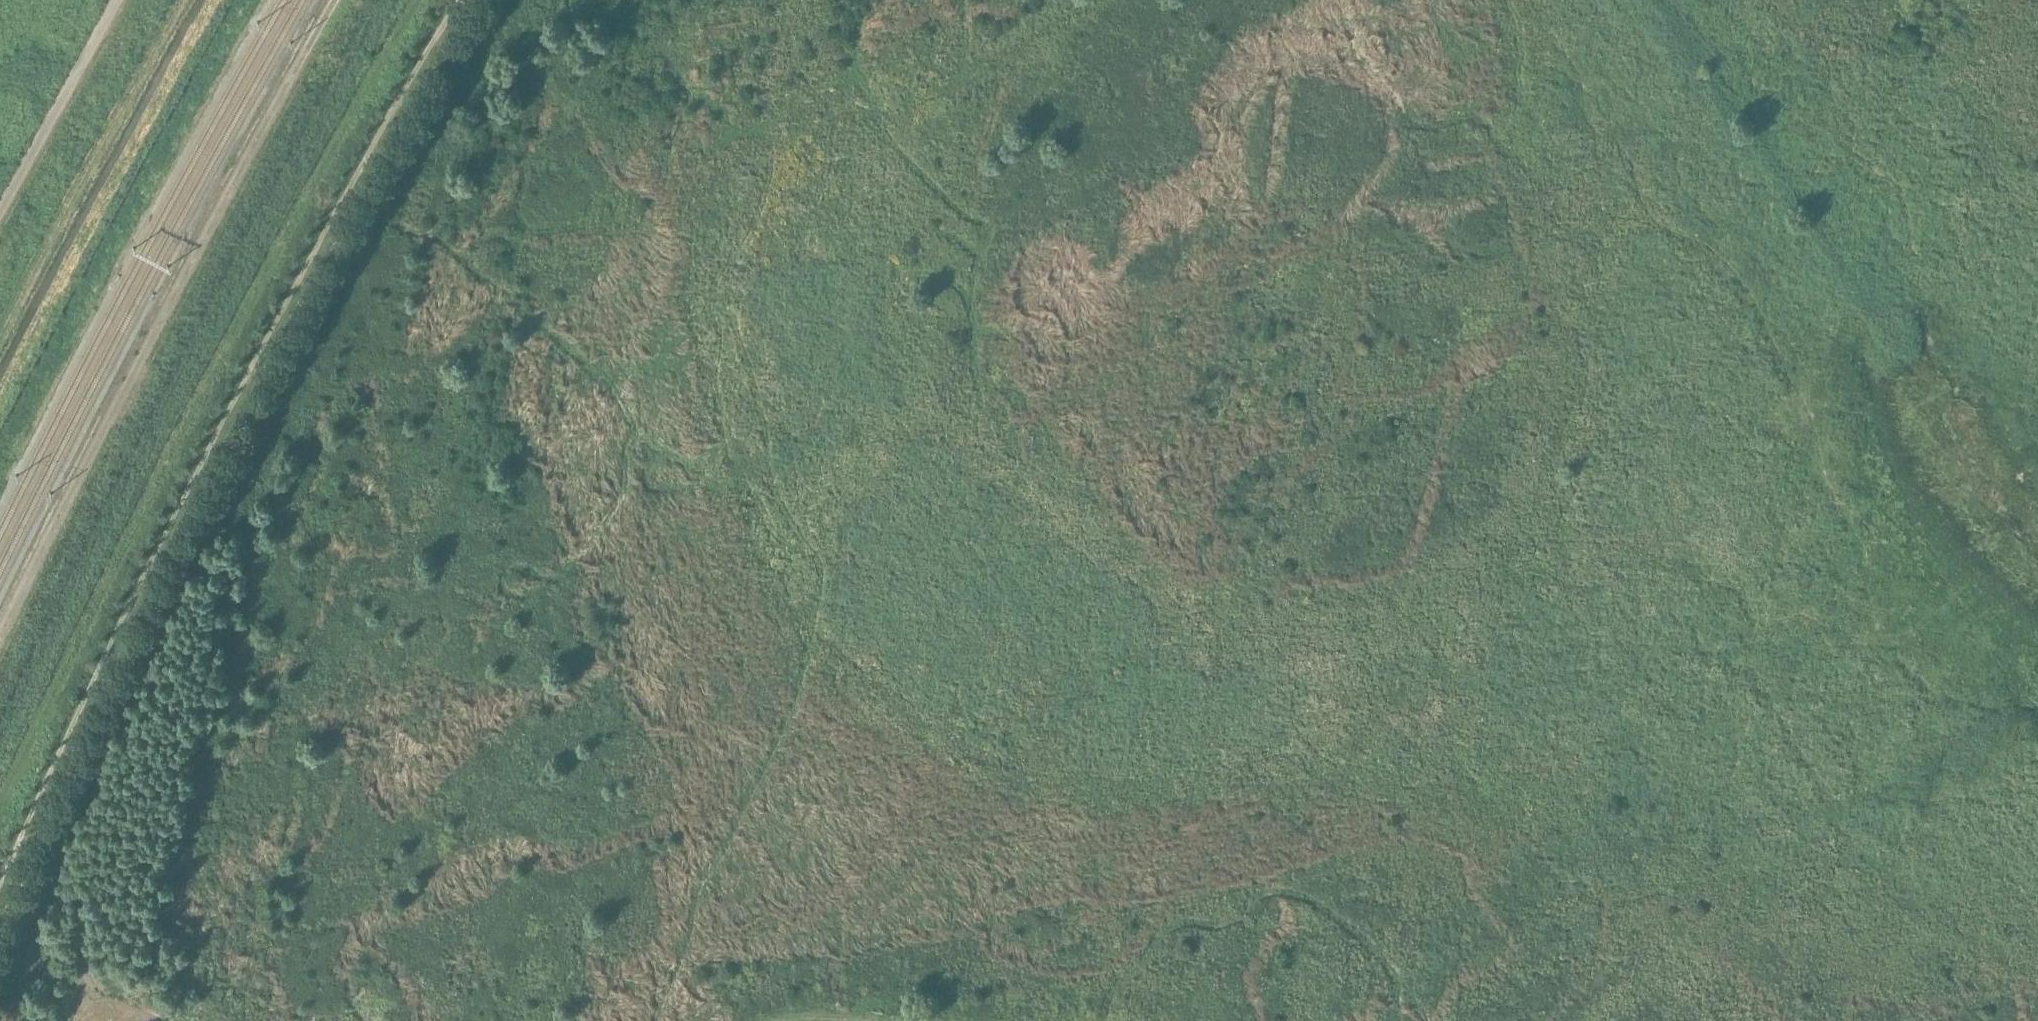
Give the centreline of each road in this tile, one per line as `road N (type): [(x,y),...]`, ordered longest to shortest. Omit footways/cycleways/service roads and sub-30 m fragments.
road 1 (track): [(469,0),(210,449),(45,767),(0,874)]
road 2 (track): [(0,648),(338,0)]
road 3 (track): [(0,205),(118,0)]

